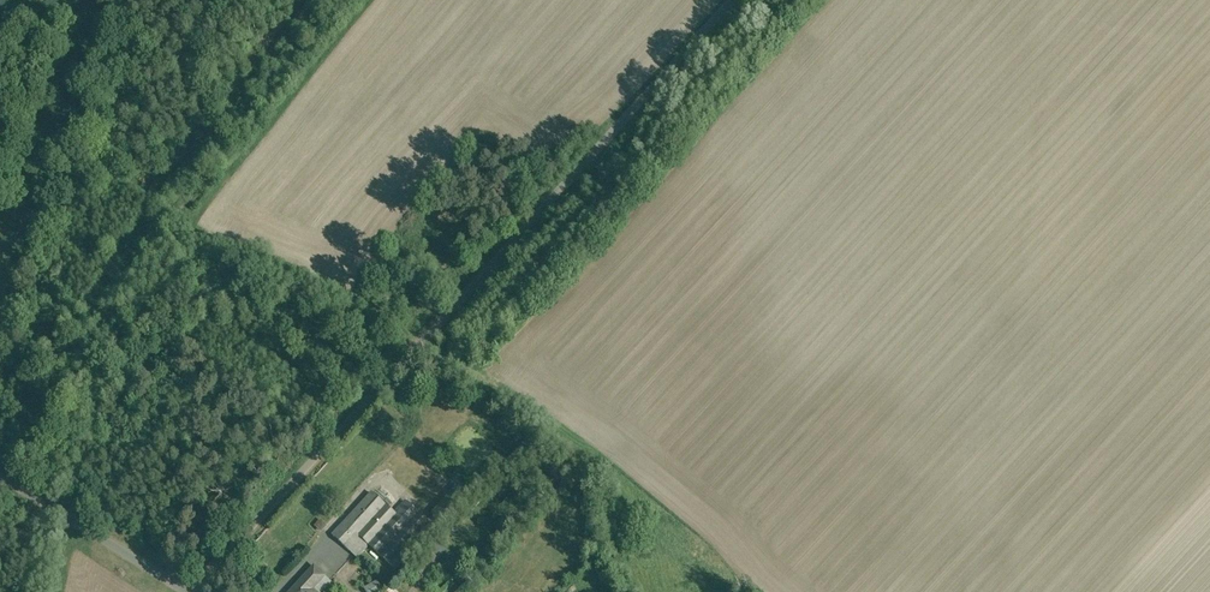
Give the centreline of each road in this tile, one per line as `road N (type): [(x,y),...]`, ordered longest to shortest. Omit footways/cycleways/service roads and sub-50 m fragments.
road 1 (residential): [(195,591),(727,0)]
road 2 (residential): [(182,591),(0,481)]

